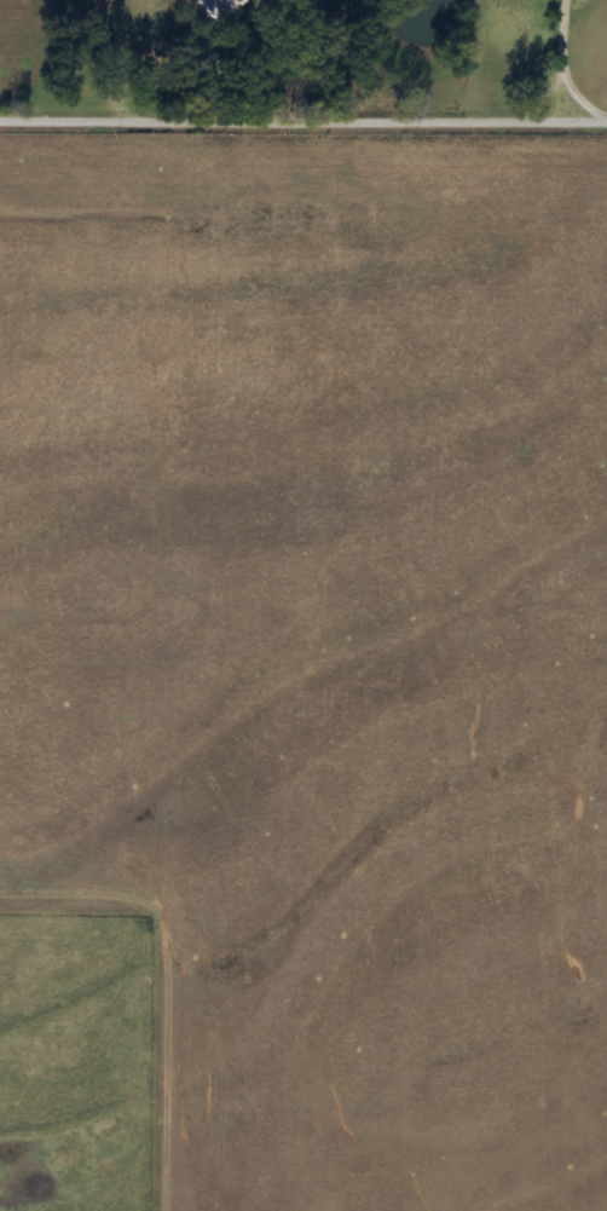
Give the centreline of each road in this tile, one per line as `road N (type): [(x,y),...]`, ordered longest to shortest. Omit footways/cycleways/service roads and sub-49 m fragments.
road 1 (residential): [(606,127),(0,123)]

